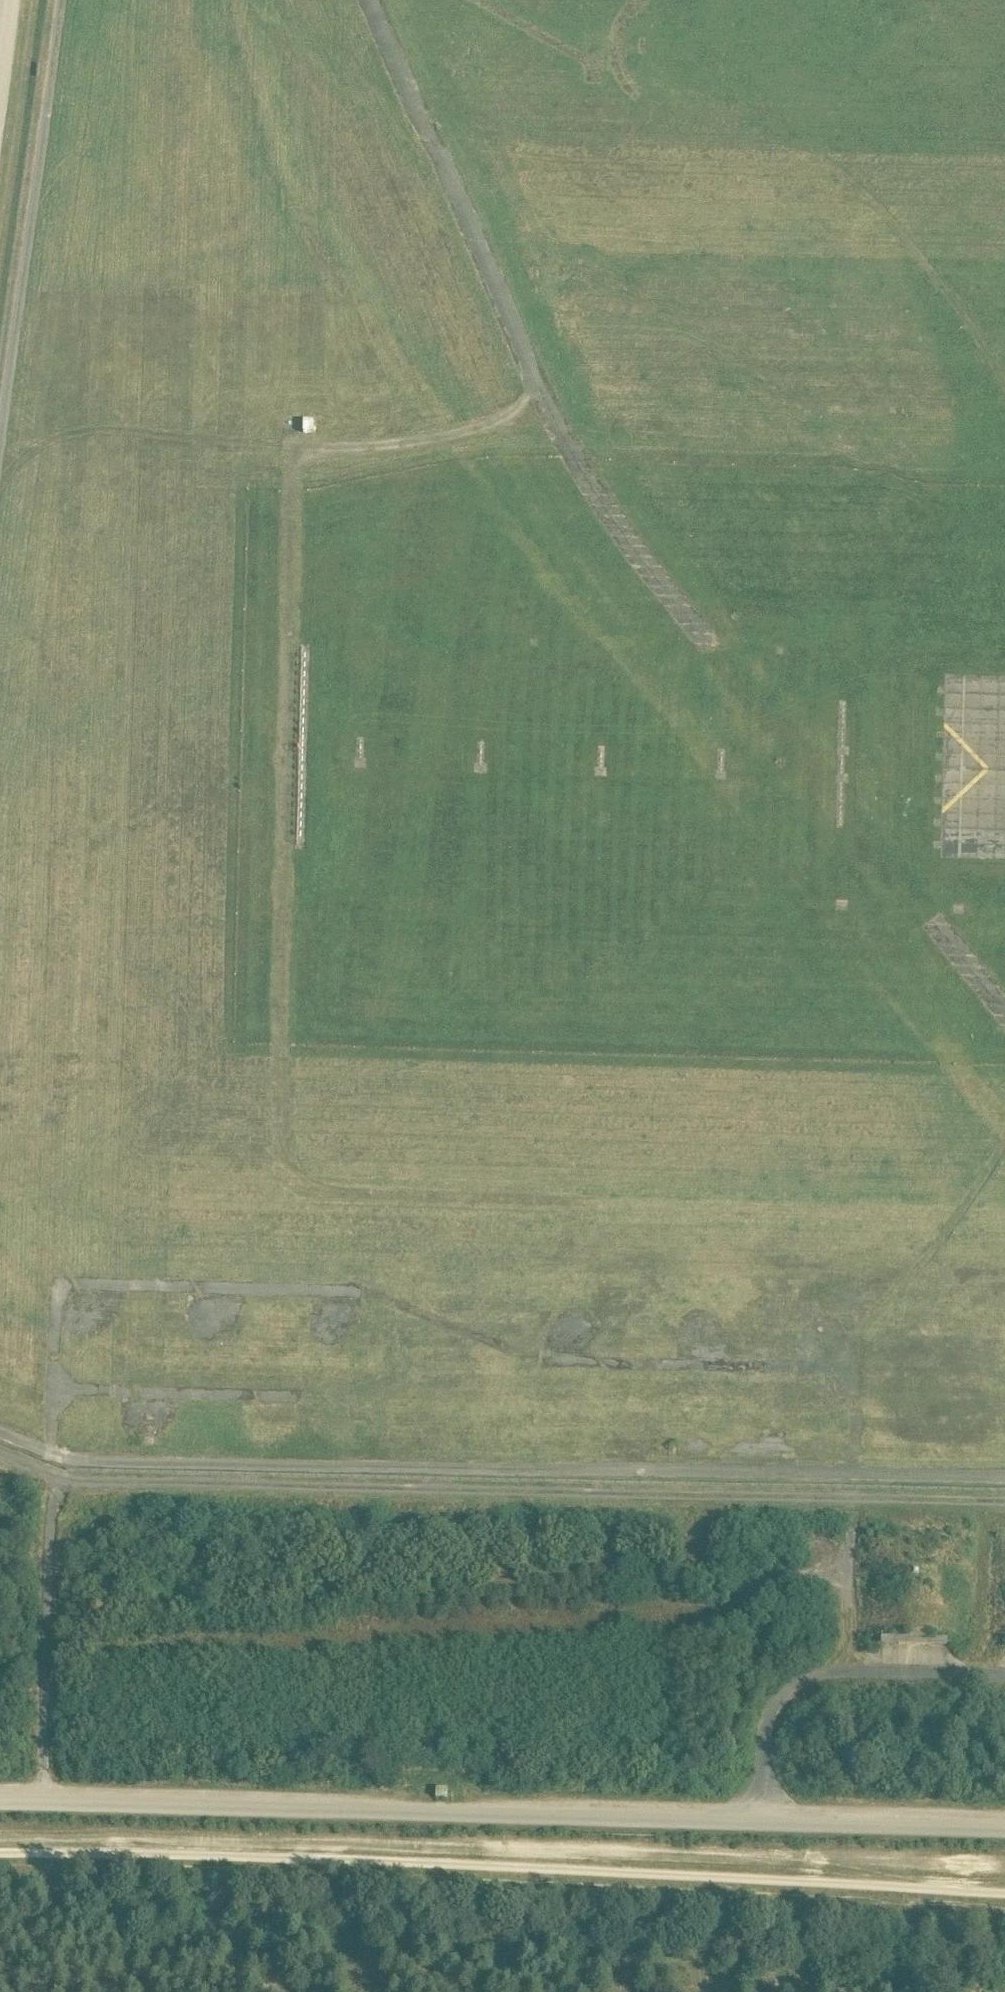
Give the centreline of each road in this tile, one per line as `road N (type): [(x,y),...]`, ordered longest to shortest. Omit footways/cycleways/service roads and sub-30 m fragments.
road 1 (track): [(296,465),(282,1137),(293,1184),(309,1198),(350,1208),(1004,1232)]
road 2 (track): [(1004,1513),(76,1497),(0,1468)]
road 3 (track): [(1004,1889),(0,1853)]
road 4 (unclassified): [(1004,1840),(0,1817)]
road 5 (track): [(296,465),(65,459),(27,474),(0,502)]

